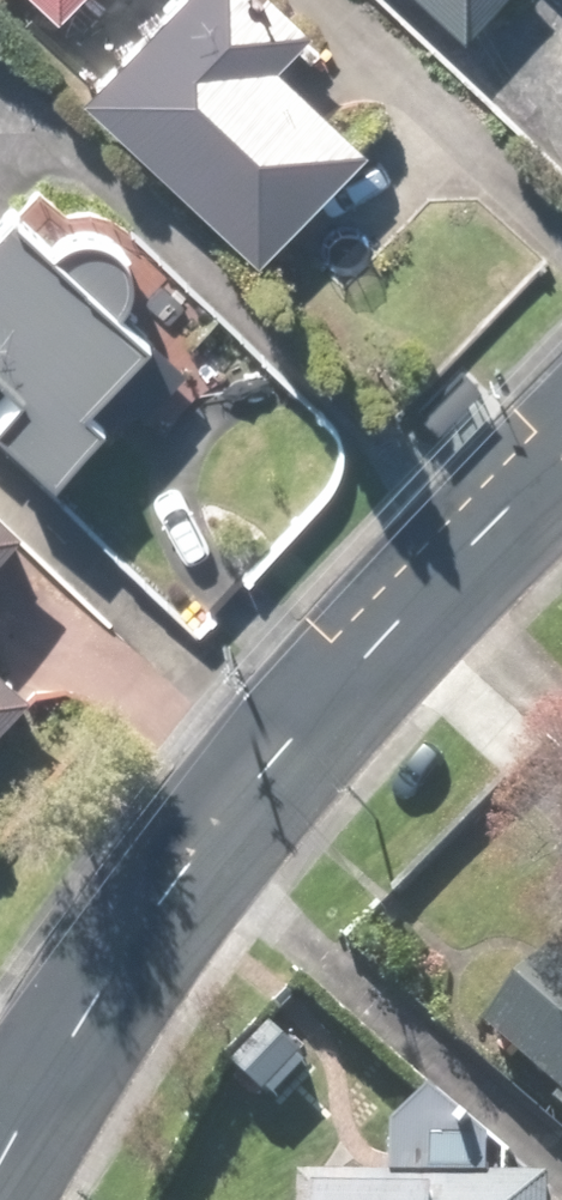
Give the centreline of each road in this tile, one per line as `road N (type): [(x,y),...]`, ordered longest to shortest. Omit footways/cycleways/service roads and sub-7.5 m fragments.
road 1 (tertiary): [(561,464),(298,731),(67,1022),(0,1148)]

